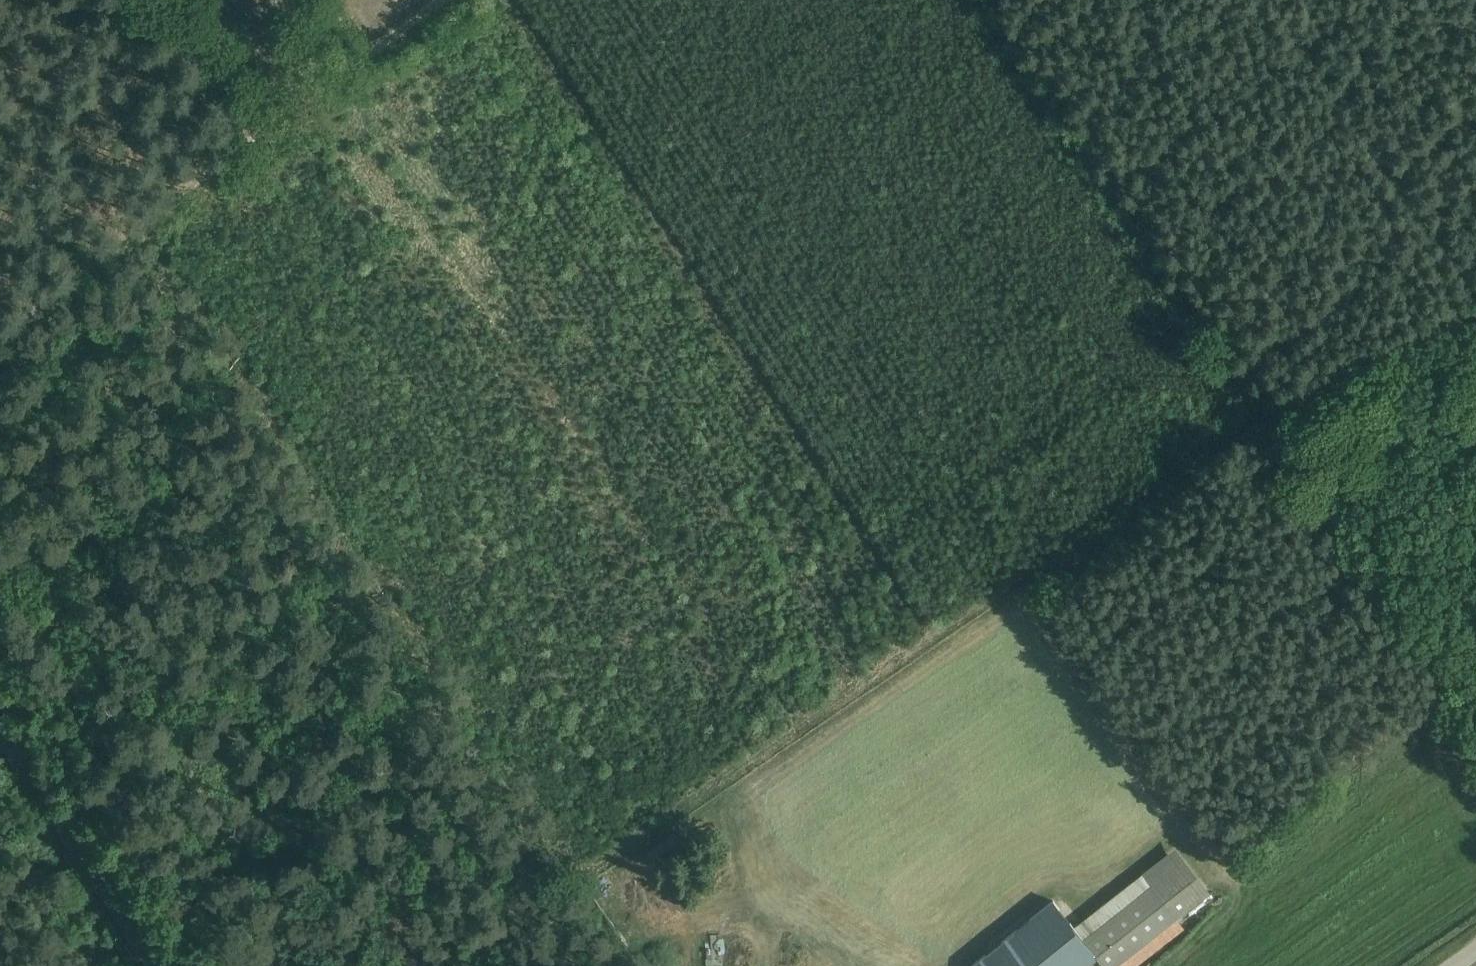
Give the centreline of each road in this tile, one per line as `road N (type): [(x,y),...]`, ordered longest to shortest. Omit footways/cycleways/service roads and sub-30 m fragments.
road 1 (unclassified): [(151,965),(0,736)]
road 2 (track): [(263,131),(440,0)]

